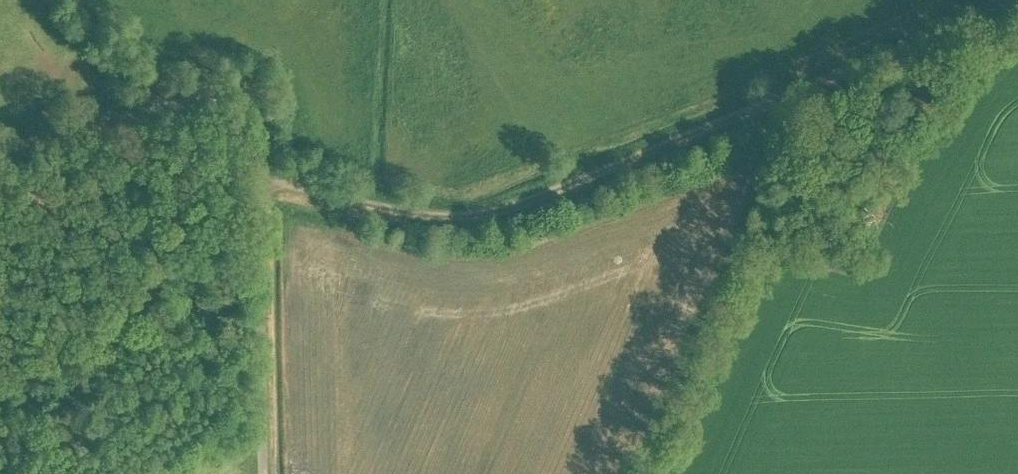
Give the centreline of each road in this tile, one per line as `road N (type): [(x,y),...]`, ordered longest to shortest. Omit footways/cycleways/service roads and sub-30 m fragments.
road 1 (track): [(258,182),(434,216),(498,212),(1006,0)]
road 2 (track): [(628,473),(791,95)]
road 3 (track): [(0,150),(159,110)]

